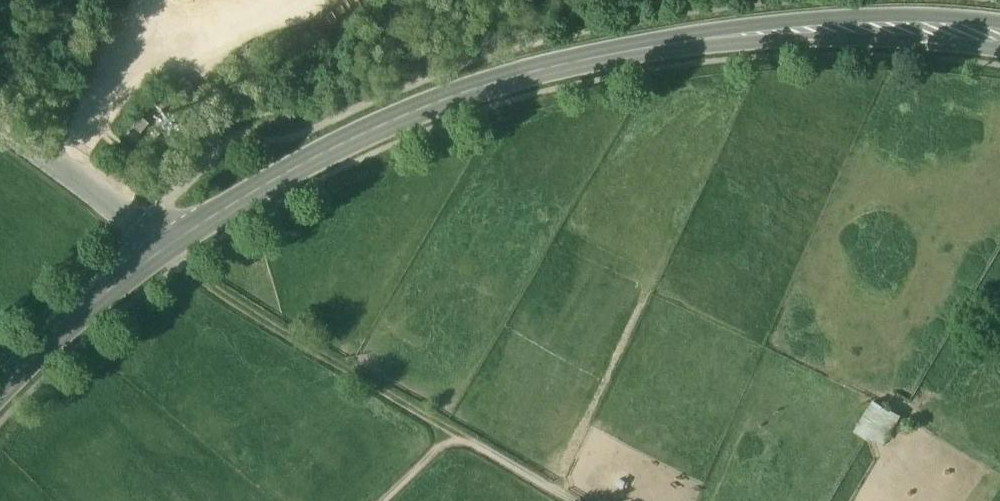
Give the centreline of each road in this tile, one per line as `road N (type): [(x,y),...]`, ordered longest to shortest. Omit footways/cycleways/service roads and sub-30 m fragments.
road 1 (secondary): [(999,41),(893,32),(706,39),(463,92),(230,204),(82,311),(0,390)]
road 2 (track): [(566,500),(257,318),(167,245)]
road 3 (track): [(238,135),(268,110),(622,0)]

